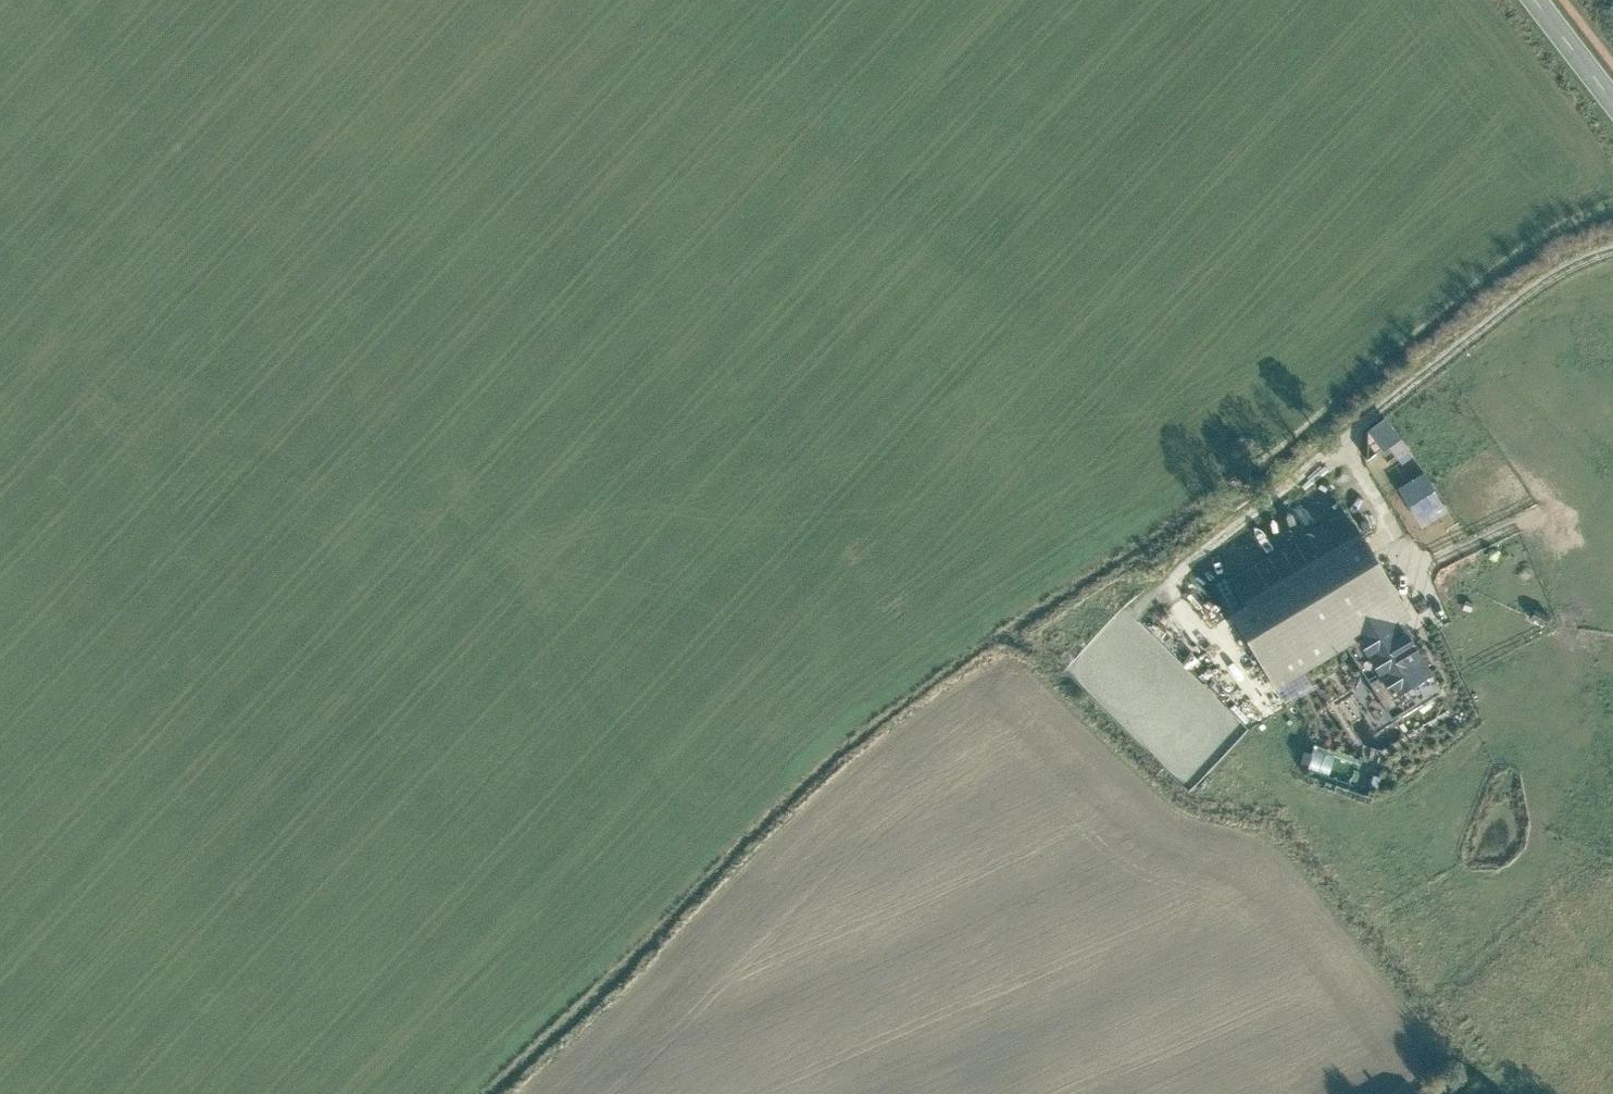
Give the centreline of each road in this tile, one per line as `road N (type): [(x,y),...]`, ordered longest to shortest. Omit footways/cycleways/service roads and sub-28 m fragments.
road 1 (track): [(1180,576),(1511,309),(1612,248)]
road 2 (tertiary): [(1612,100),(1536,0)]

